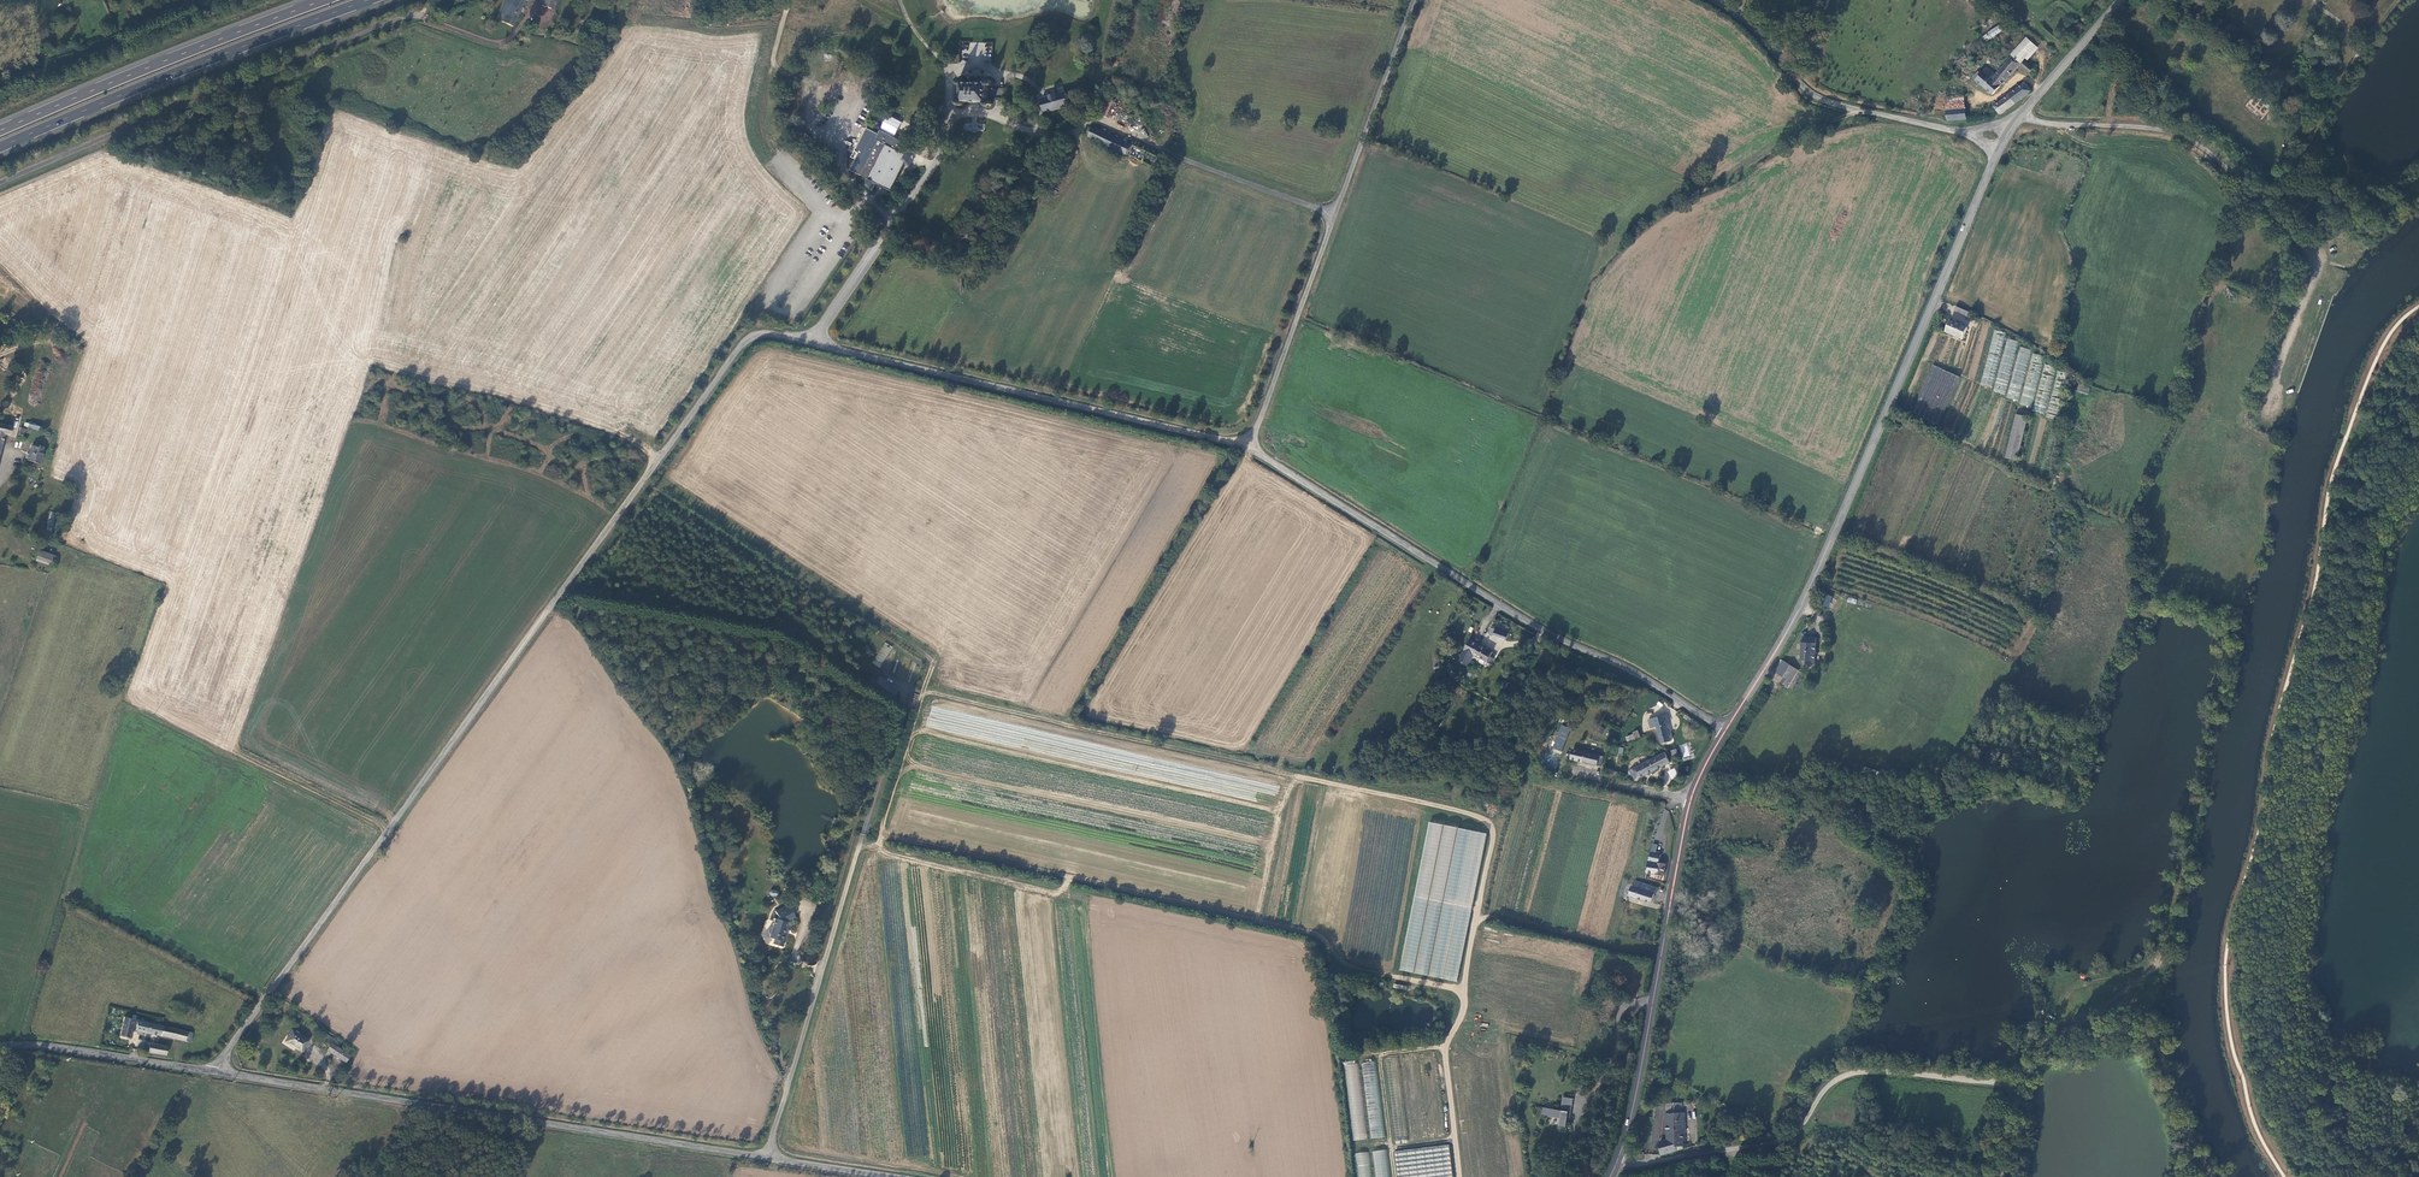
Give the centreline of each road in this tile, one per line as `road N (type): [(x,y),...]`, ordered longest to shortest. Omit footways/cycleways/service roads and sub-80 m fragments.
road 1 (unclassified): [(215,1072),(750,339),(785,336),(1249,447)]
road 2 (track): [(1463,991),(1347,965),(1316,933),(886,836),(881,829),(931,659),(741,536)]
road 3 (track): [(923,691),(1488,822),(1494,835),(1464,1007),(1445,1047),(1461,1176)]
road 4 (tertiary): [(1726,730),(1796,614),(2002,148)]
road 5 (unclassified): [(215,1072),(771,1157)]
road 6 (unclassified): [(1249,447),(1553,637),(1646,679),(1726,730)]
road 7 (unclassified): [(1249,447),(1414,0)]
road 8 (unclassified): [(0,183),(401,18),(430,17)]
road 9 (unclassified): [(771,1157),(874,792),(904,719)]
road 10 (unclassified): [(1617,1166),(1783,1145),(1846,1074),(2010,1088)]
road 11 (trunk): [(0,148),(371,0)]
road 12 (tertiary): [(1617,1166),(1690,800)]
road 13 (trunk): [(327,0),(0,131)]
road 14 (unclassified): [(2020,118),(2189,139),(2230,168),(2320,264)]
road 15 (unclassified): [(1714,0),(1815,96),(2002,148)]
road 16 (track): [(2035,1042),(2088,1019),(2164,959),(2200,806)]
road 17 (track): [(2035,1042),(2078,1050),(2118,1030),(2153,1036),(2206,1176)]
road 18 (unclassified): [(0,1046),(57,1047),(215,1072)]
road 19 (tertiary): [(2020,118),(2123,0)]
road 20 (track): [(969,112),(950,111),(952,79),(901,0)]
road 21 (unclassified): [(771,1157),(894,1176)]

